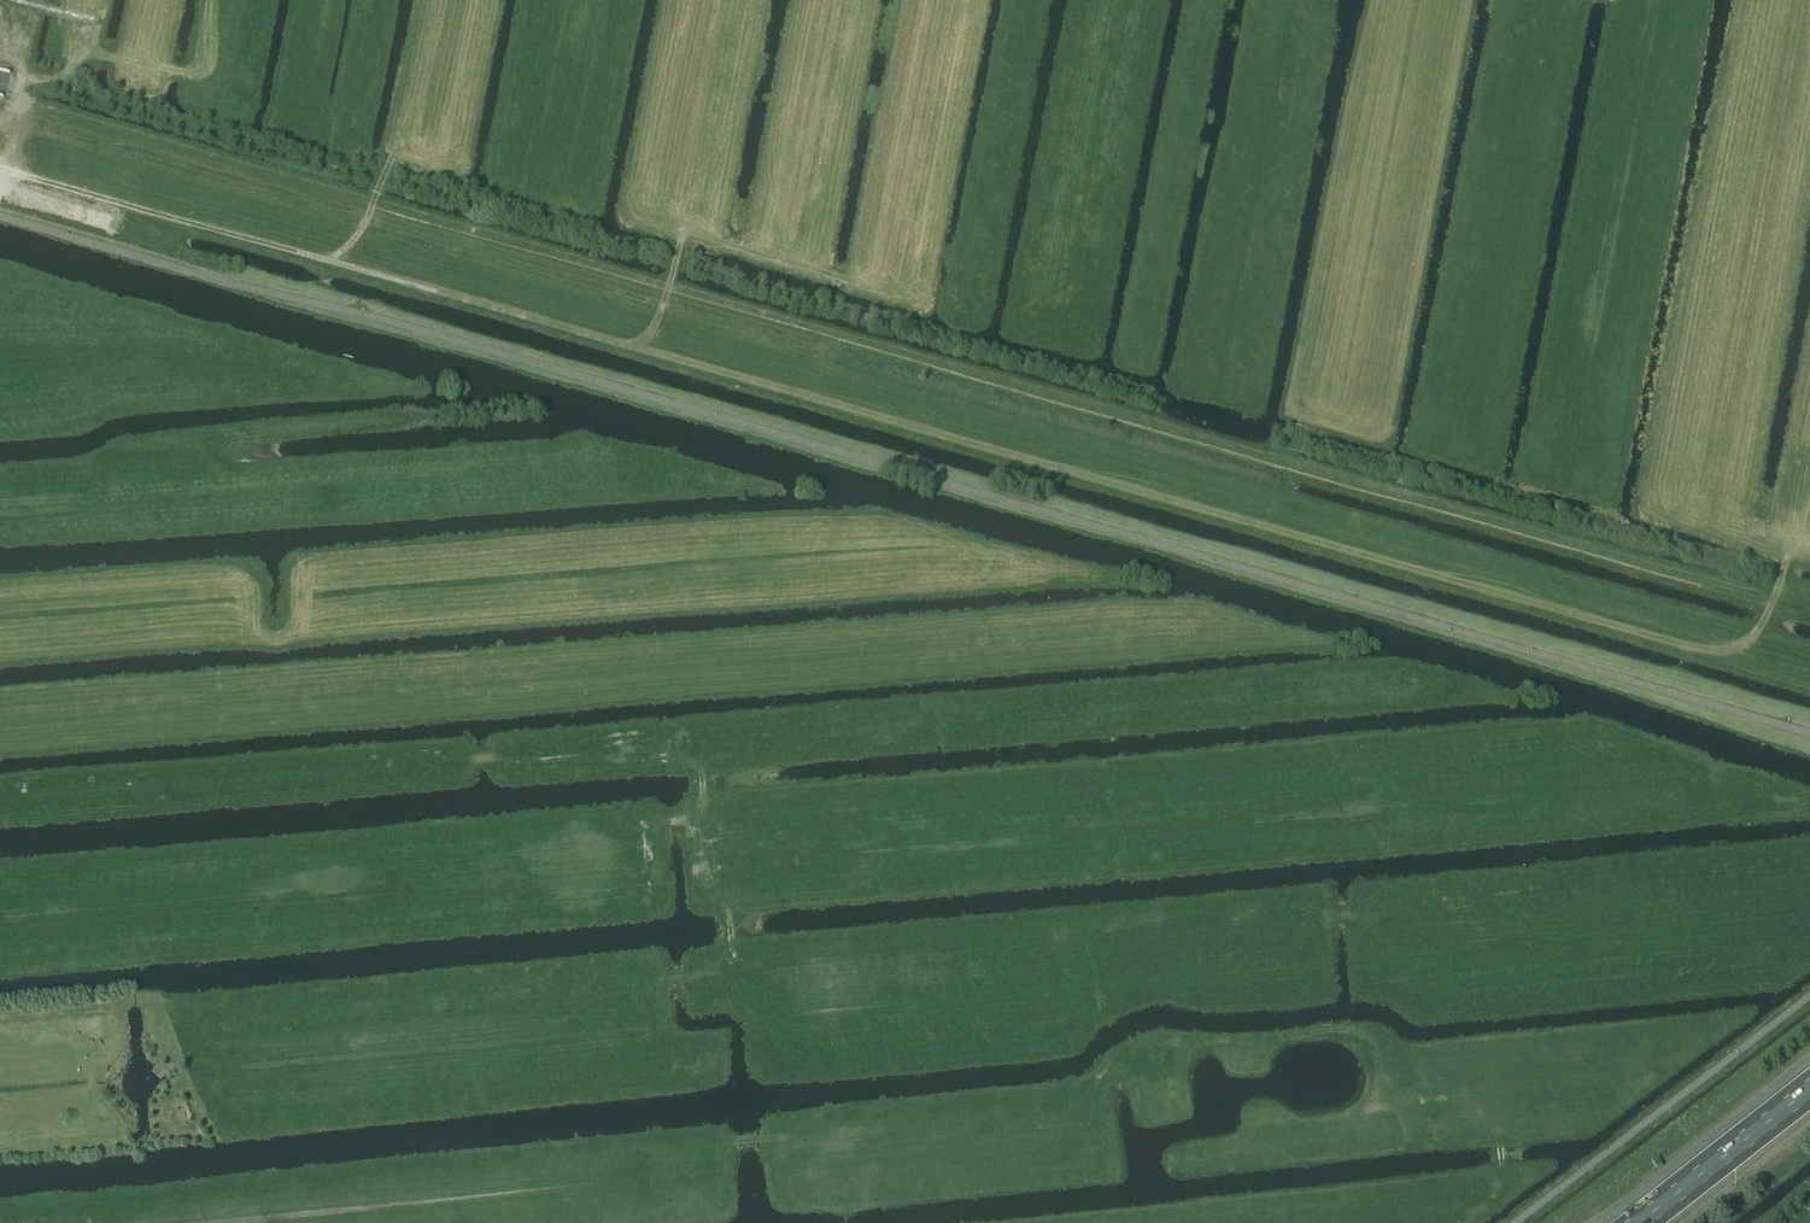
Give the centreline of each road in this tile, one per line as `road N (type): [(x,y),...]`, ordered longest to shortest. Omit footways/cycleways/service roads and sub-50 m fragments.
road 1 (motorway): [(1809,1088),(1638,1222)]

